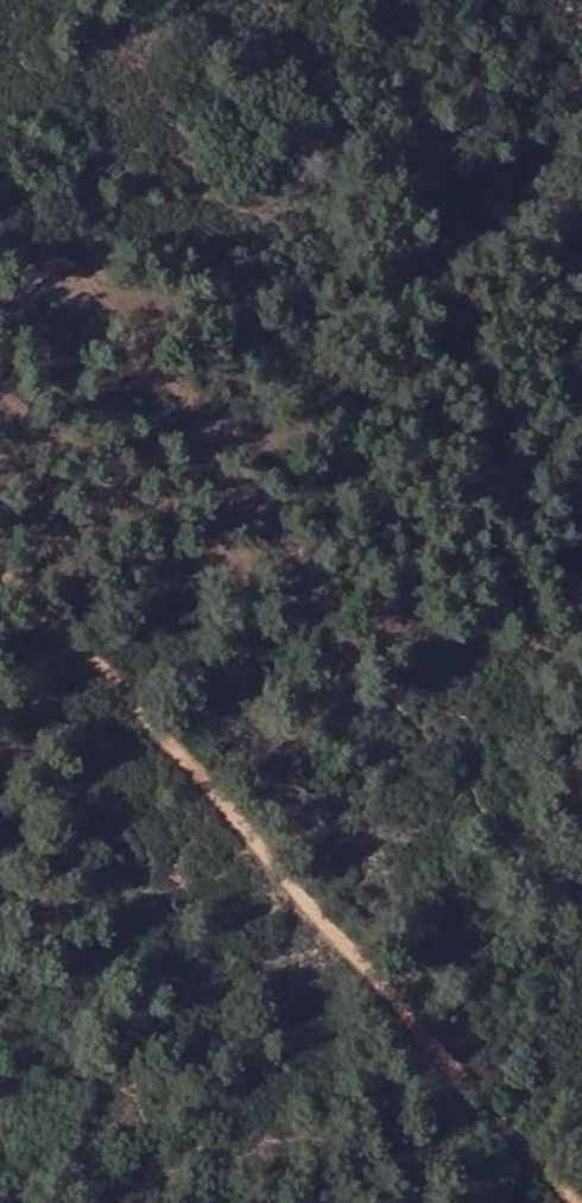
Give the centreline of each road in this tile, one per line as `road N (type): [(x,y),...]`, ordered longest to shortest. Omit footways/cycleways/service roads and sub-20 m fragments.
road 1 (track): [(0,575),(240,822),(428,1040),(581,1199)]

